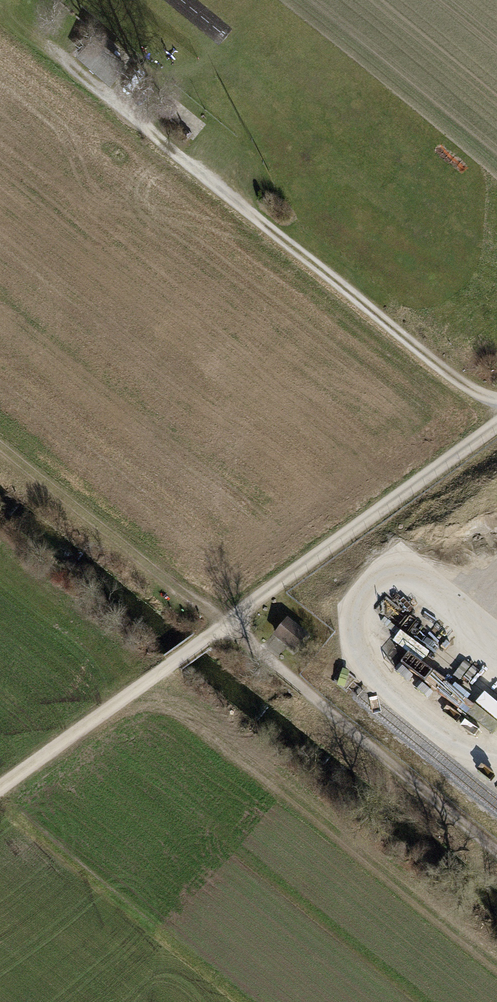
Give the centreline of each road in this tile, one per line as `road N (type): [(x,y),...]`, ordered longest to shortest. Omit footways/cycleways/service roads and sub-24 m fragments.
road 1 (track): [(496,406),(43,43)]
road 2 (track): [(226,625),(496,853)]
road 3 (track): [(226,625),(496,426)]
road 4 (track): [(226,625),(0,446)]
road 5 (track): [(0,788),(226,625)]

